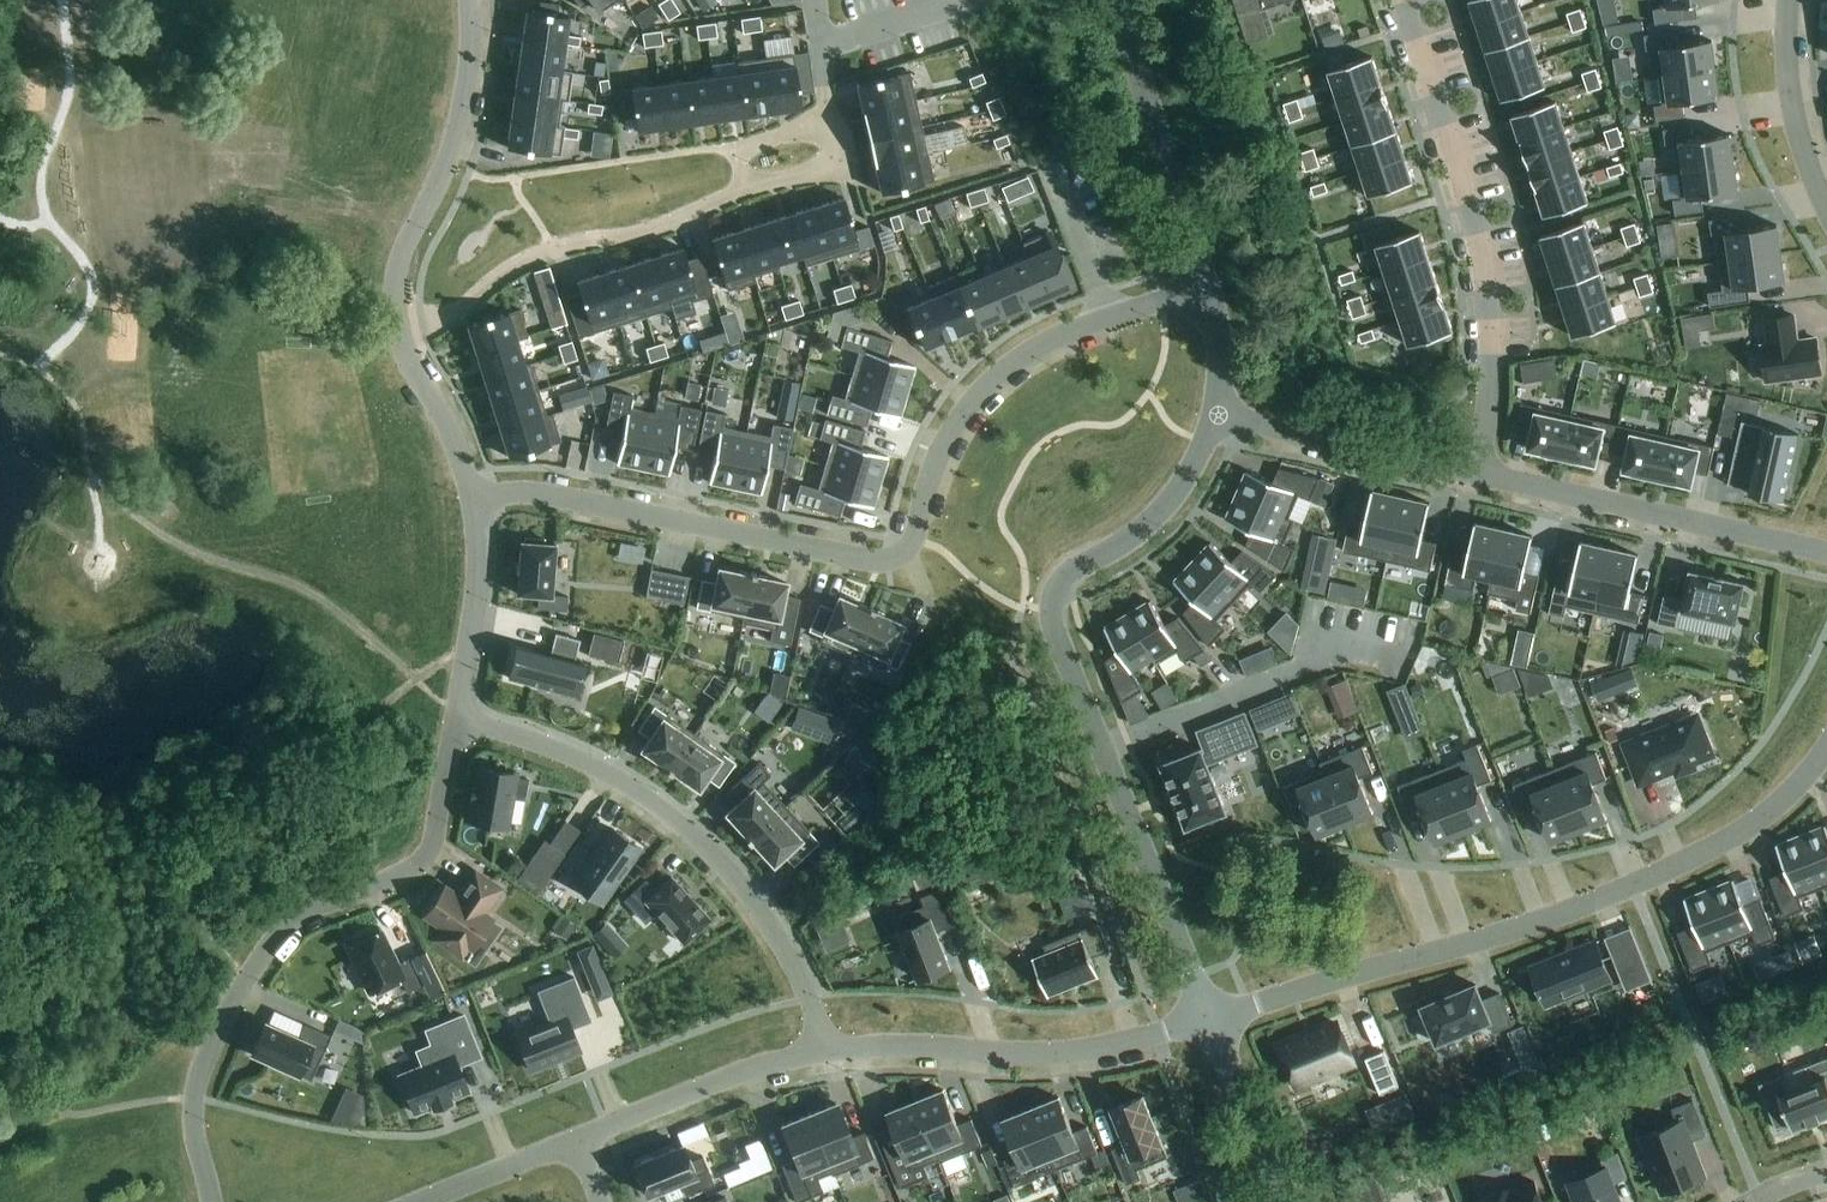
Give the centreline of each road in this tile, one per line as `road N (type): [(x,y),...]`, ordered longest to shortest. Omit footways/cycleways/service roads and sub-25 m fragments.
road 1 (residential): [(471,500),(536,494),(883,562),(908,547),(952,429),(1005,370),(1069,333),(1204,289)]
road 2 (unclassified): [(1210,1017),(1051,609),(1074,570),(1141,531),(1170,501),(1214,415)]
road 3 (residential): [(1210,1017),(1472,944),(1632,887),(1768,814),(1826,748)]
road 4 (residential): [(212,1201),(192,1117),(211,1047),(286,923),(428,857),(456,721)]
road 5 (residential): [(824,1053),(780,941),(697,838),(599,770),(456,721)]
road 6 (residential): [(1476,472),(1488,401),(1481,261),(1402,0)]
road 7 (residential): [(824,1053),(913,1047),(1074,1052),(1210,1017)]
road 8 (residential): [(398,333),(464,307),(491,282),(551,249),(676,222),(744,188)]
road 9 (residential): [(1476,472),(1826,554)]
road 10 (residential): [(398,333),(395,275),(447,165),(467,88),(469,0)]
road 11 (unclassified): [(1204,289),(1112,0)]
road 12 (residential): [(1214,415),(1476,472)]
road 13 (residential): [(575,1140),(718,1082),(824,1053)]
road 14 (residential): [(456,721),(476,601),(471,500)]
road 15 (residential): [(1826,206),(1796,126),(1788,0)]
road 16 (unclassified): [(1282,1201),(1210,1017)]
road 17 (residential): [(471,500),(457,449),(398,333)]
road 18 (residential): [(425,1201),(575,1140)]
road 19 (residential): [(821,46),(967,0)]
road 20 (residential): [(744,188),(838,170),(829,124)]
road 21 (residential): [(829,124),(738,152),(744,188)]
road 22 (unclassified): [(1214,415),(1221,376),(1204,289)]

